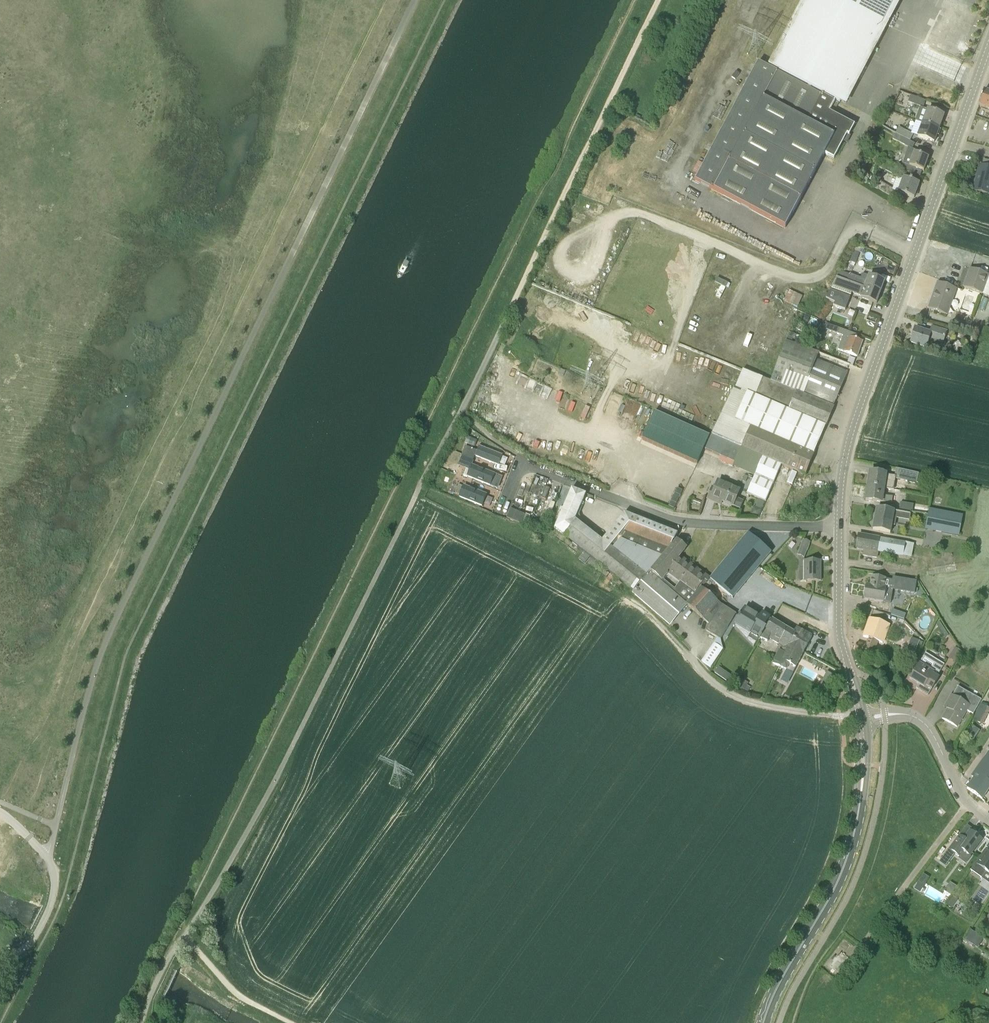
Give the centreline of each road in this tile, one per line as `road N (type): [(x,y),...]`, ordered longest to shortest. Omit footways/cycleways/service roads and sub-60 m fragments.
road 1 (track): [(183,936),(275,780),(459,416)]
road 2 (tertiary): [(840,526),(854,422),(988,48)]
road 3 (unclassified): [(459,416),(661,0)]
road 4 (residential): [(840,526),(671,519),(521,459),(501,511)]
road 5 (tertiary): [(762,1022),(843,868),(860,804)]
road 6 (unclassified): [(854,718),(741,701),(685,657)]
road 7 (residential): [(865,716),(922,720),(959,790),(988,820)]
road 8 (tertiary): [(848,670),(839,635),(840,526)]
road 9 (unclassified): [(0,977),(50,906),(46,858)]

